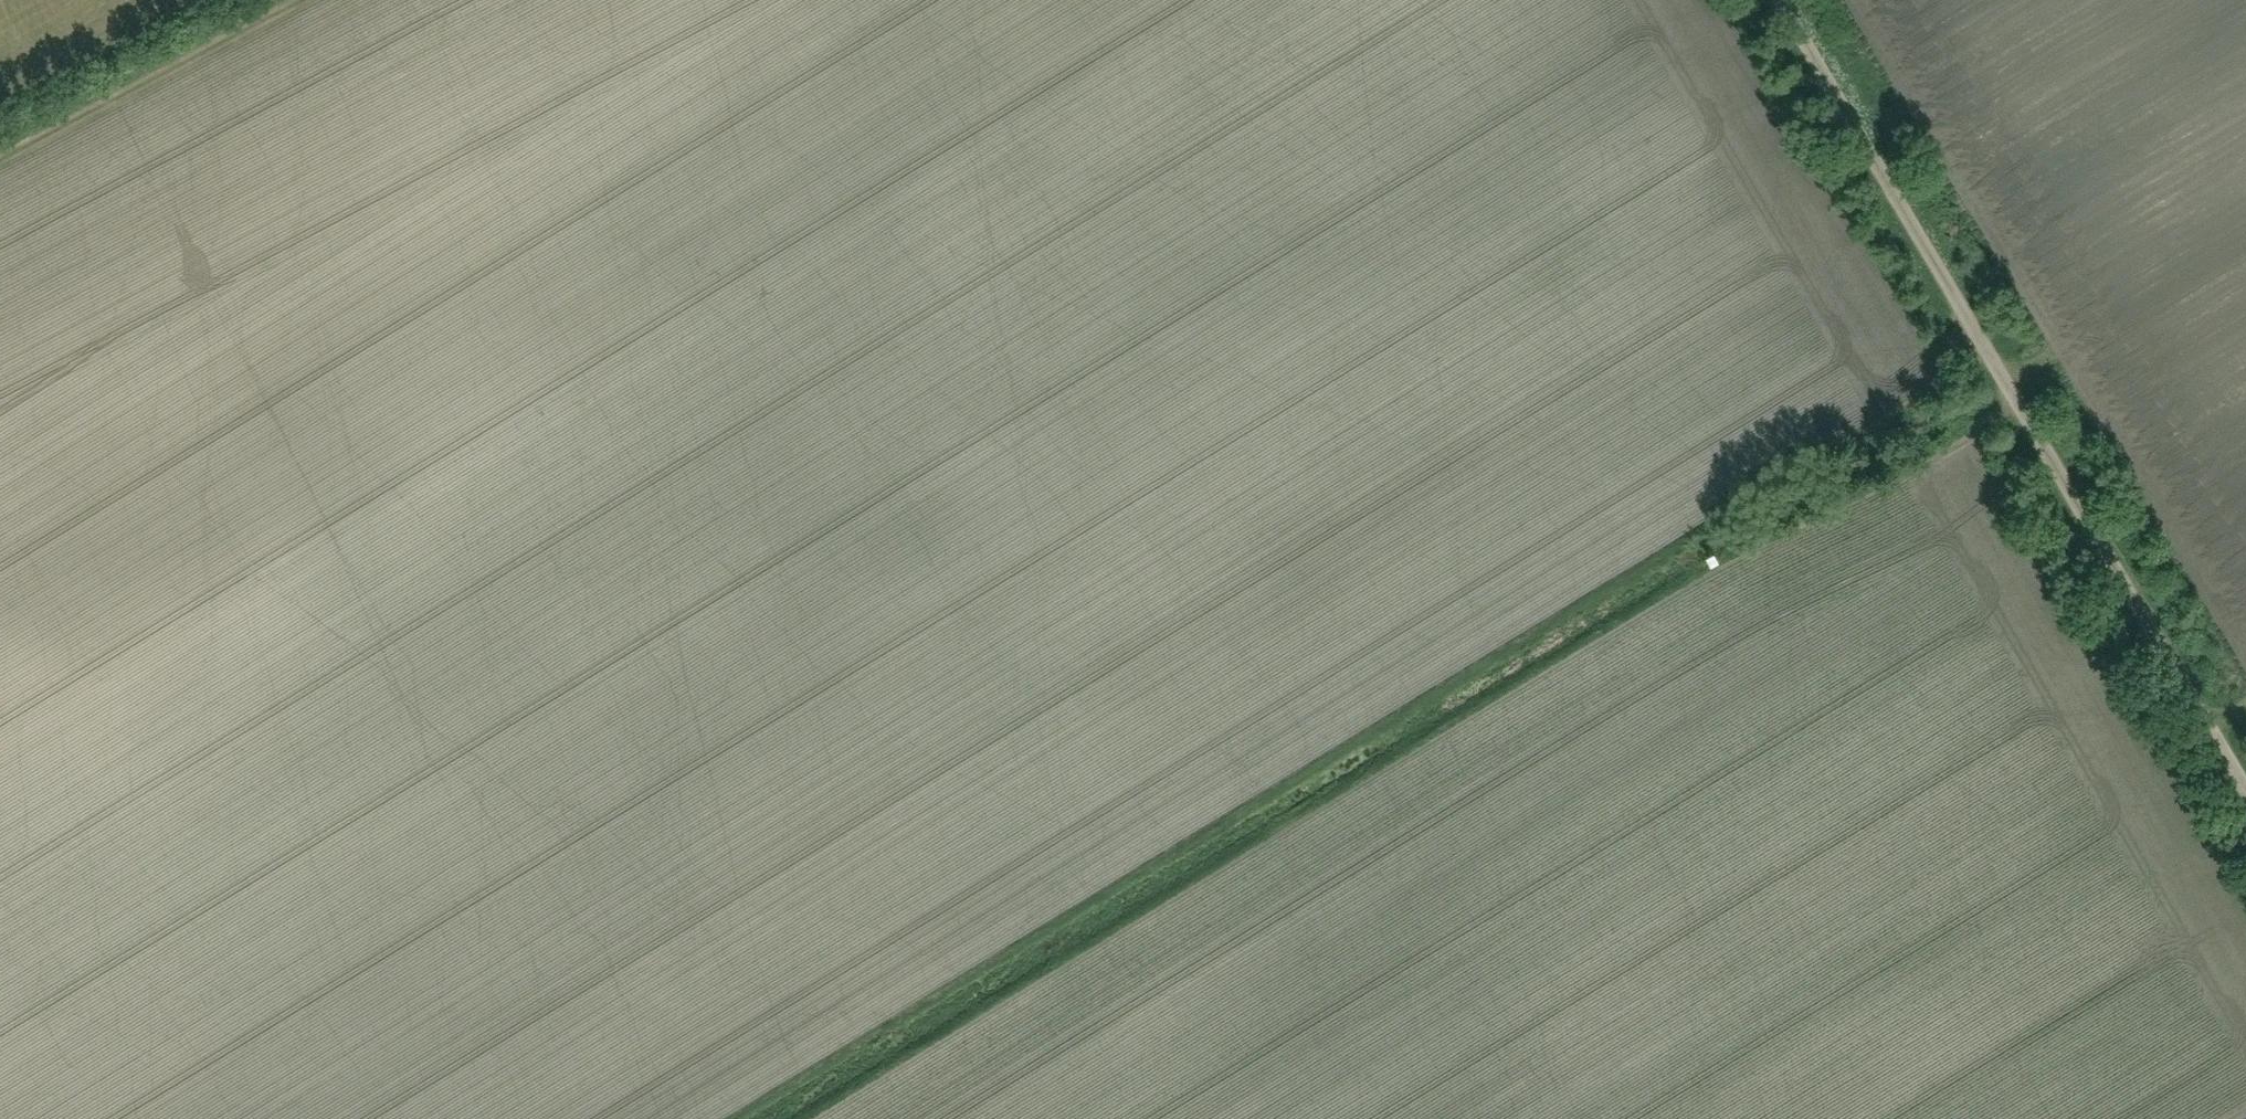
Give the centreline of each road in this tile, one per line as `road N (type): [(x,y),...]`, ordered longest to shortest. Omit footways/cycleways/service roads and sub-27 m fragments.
road 1 (residential): [(2245,782),(1780,0)]
road 2 (track): [(0,162),(306,0)]

